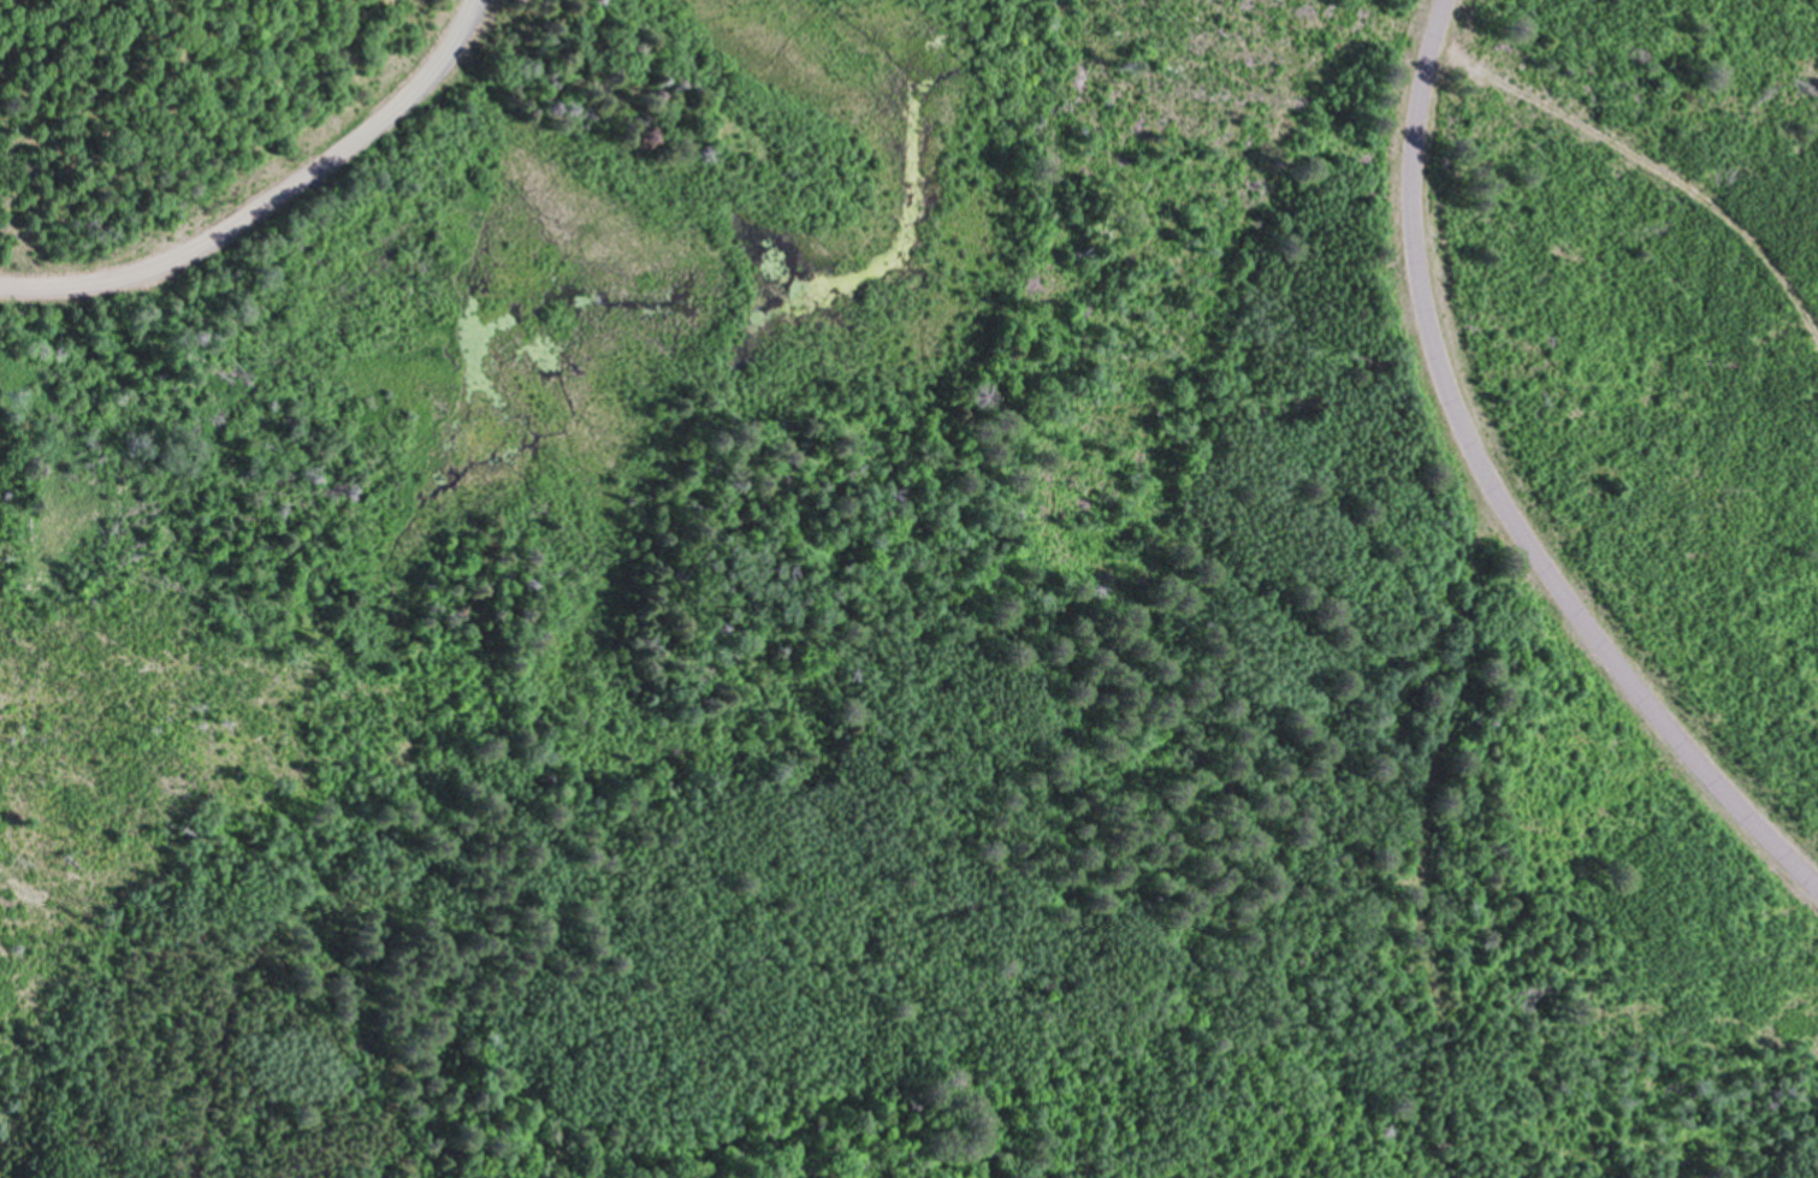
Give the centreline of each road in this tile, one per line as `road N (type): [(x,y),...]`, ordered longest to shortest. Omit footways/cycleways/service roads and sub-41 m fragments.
road 1 (residential): [(1438,0),(1402,144),(1419,316),(1467,460),(1588,639),(1755,829),(1817,888)]
road 2 (residential): [(465,0),(424,78),(183,262),(28,292),(0,287)]

